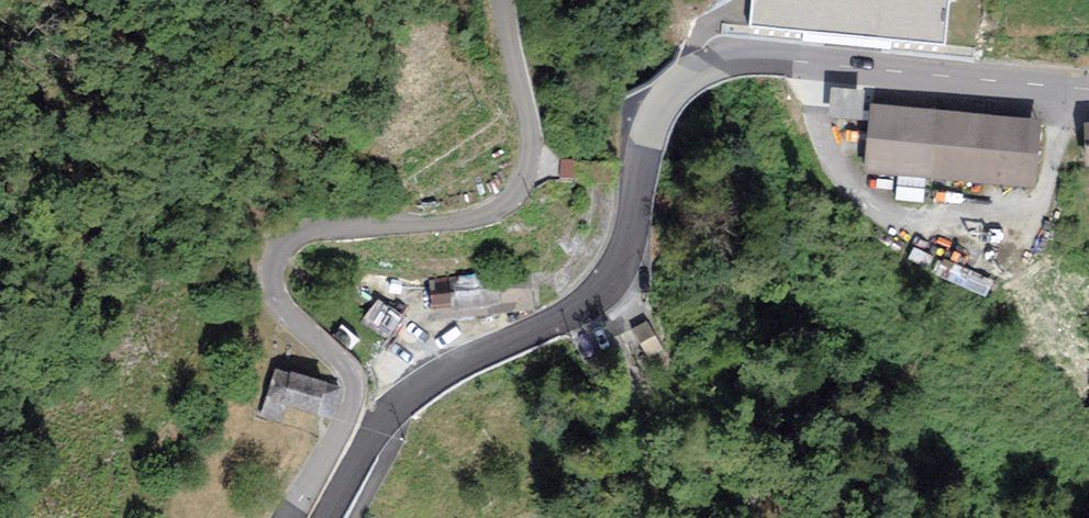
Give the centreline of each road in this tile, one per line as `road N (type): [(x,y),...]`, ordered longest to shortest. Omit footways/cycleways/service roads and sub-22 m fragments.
road 1 (tertiary): [(1088,89),(751,59),(698,72),(671,93),(652,125),(630,238),(605,288),(566,319),(400,403),(326,517)]
road 2 (unclassified): [(290,517),(356,390),(348,368),(270,288),(281,249),(313,230),(466,218),(495,209)]
road 3 (unclassified): [(507,0),(533,144),(519,189),(495,209)]

